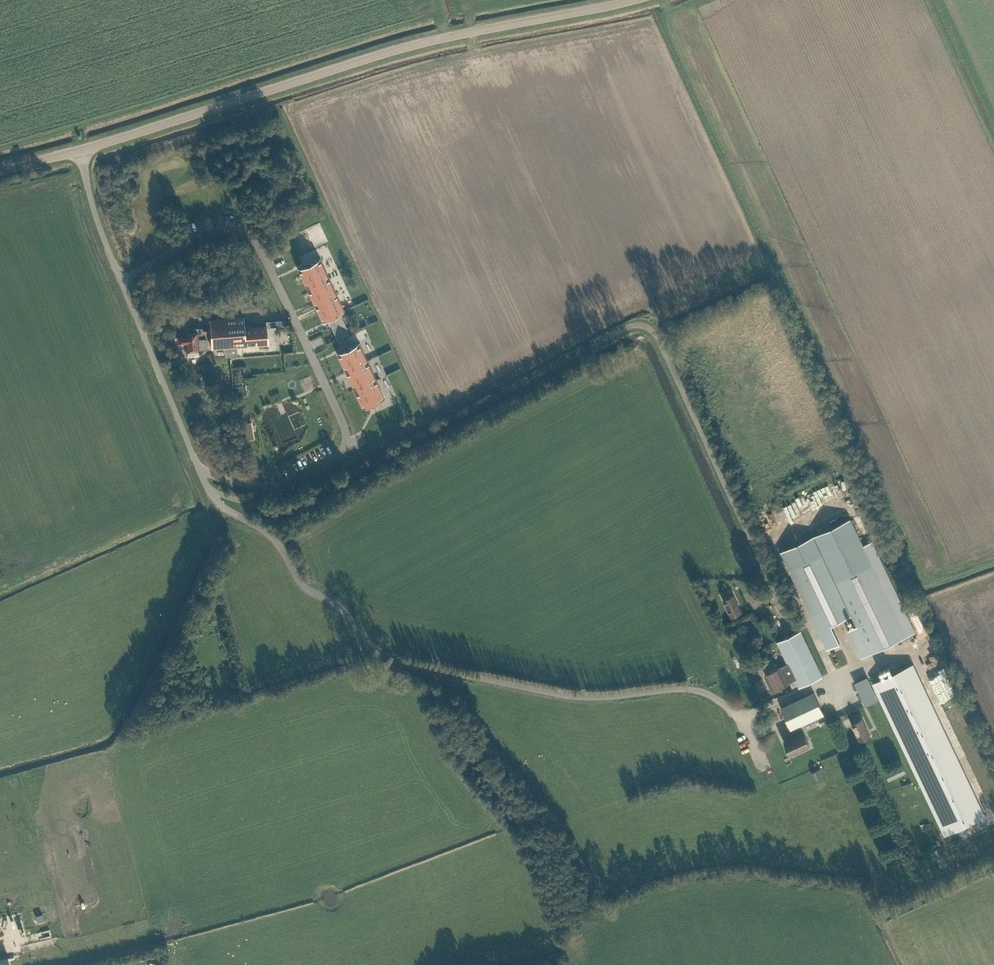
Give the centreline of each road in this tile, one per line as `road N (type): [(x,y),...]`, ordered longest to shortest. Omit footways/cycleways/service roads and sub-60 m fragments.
road 1 (unclassified): [(0,170),(405,47),(629,0)]

